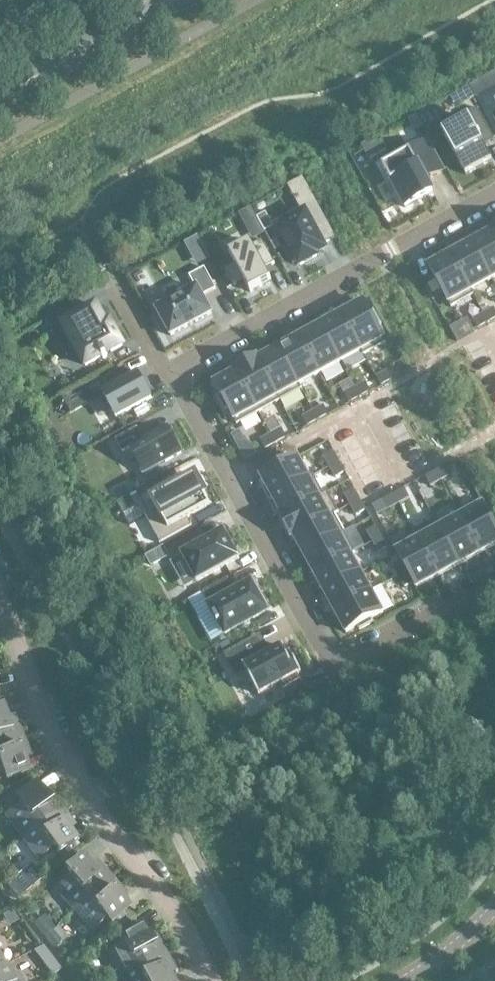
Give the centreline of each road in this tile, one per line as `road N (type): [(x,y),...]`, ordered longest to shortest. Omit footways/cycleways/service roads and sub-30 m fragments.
road 1 (residential): [(172,369),(335,668),(494,581)]
road 2 (residential): [(212,980),(90,805),(36,698),(0,598)]
road 3 (residential): [(494,193),(172,369)]
road 4 (tertiary): [(0,97),(175,0)]

